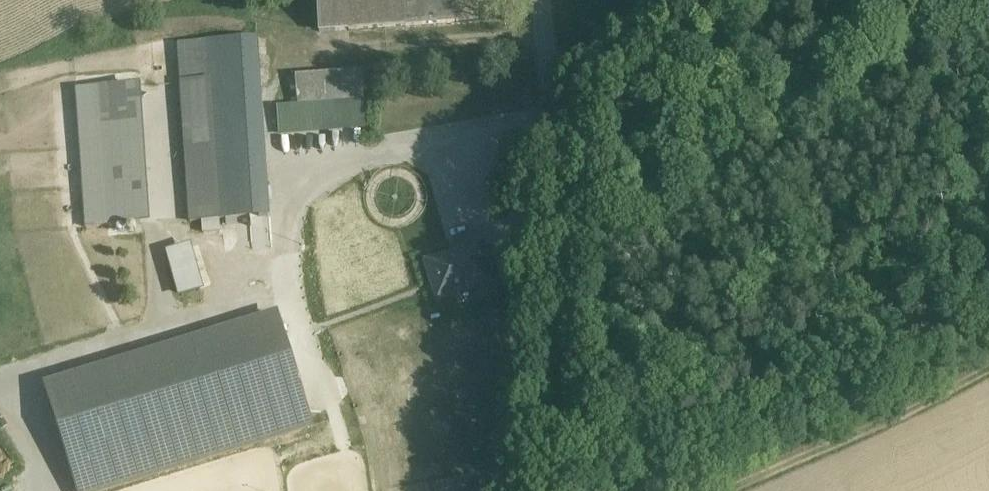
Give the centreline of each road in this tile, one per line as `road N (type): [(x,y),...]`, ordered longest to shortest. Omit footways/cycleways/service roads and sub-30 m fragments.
road 1 (unclassified): [(577,490),(538,0)]
road 2 (track): [(711,490),(844,445),(988,374)]

